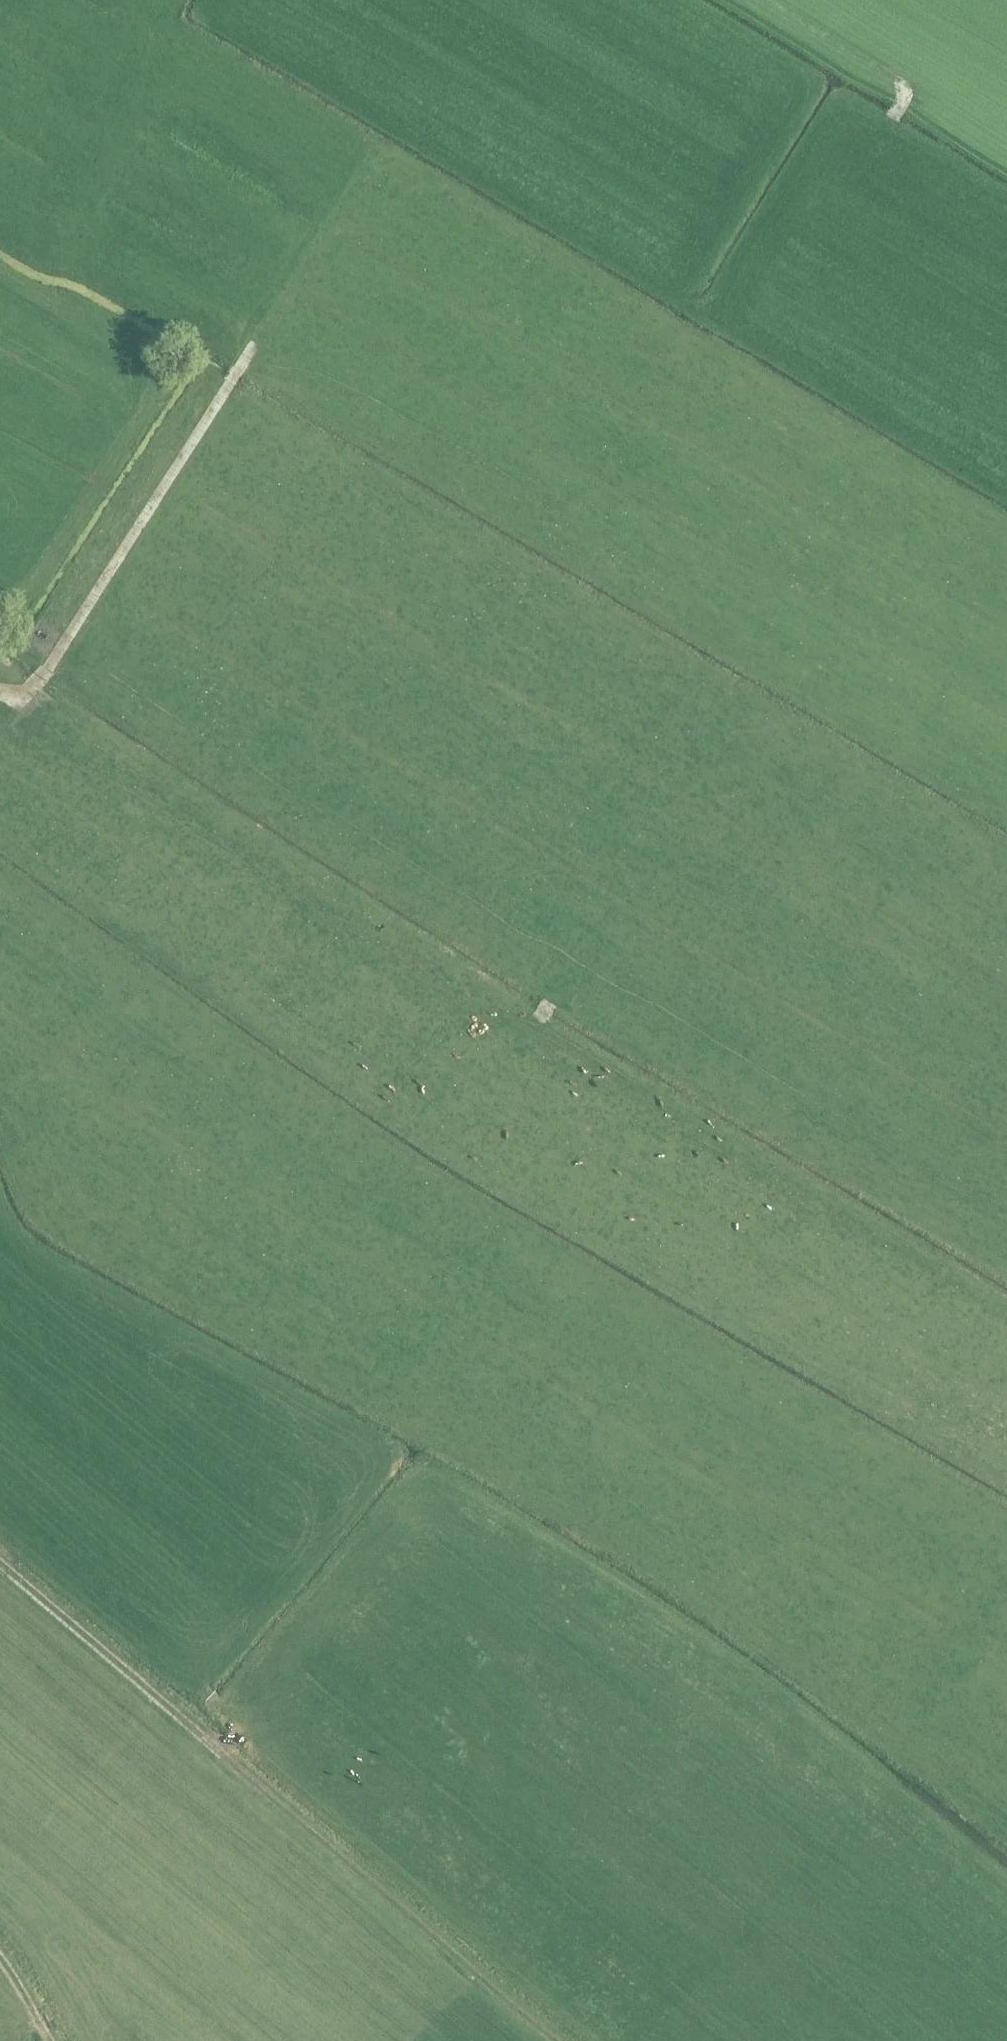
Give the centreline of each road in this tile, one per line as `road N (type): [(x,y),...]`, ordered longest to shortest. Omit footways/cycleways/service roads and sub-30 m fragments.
road 1 (track): [(171,249),(258,343),(25,701),(0,685)]
road 2 (track): [(214,1749),(554,2040)]
road 3 (track): [(0,1564),(214,1749)]
road 4 (track): [(766,0),(909,87),(893,122)]
road 5 (track): [(58,651),(199,744)]

